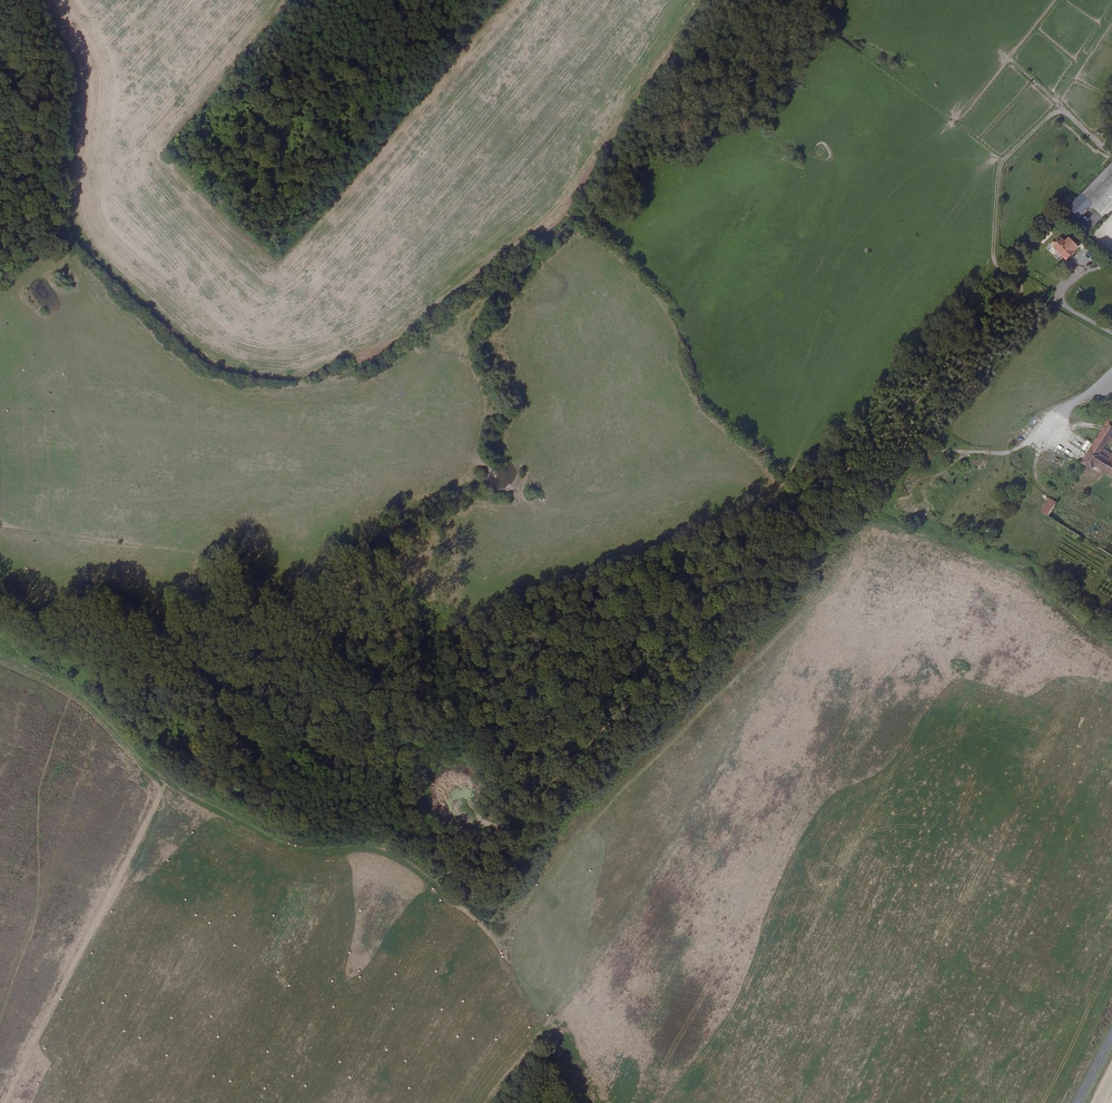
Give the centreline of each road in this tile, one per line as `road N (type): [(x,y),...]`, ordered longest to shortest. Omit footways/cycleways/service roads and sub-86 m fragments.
road 1 (track): [(0,651),(85,694),(153,760),(211,798),(306,844),(396,852),(439,880),(489,926),(582,1102)]
road 2 (track): [(1025,446),(958,452),(899,436),(879,440),(518,821),(488,823),(468,800)]

